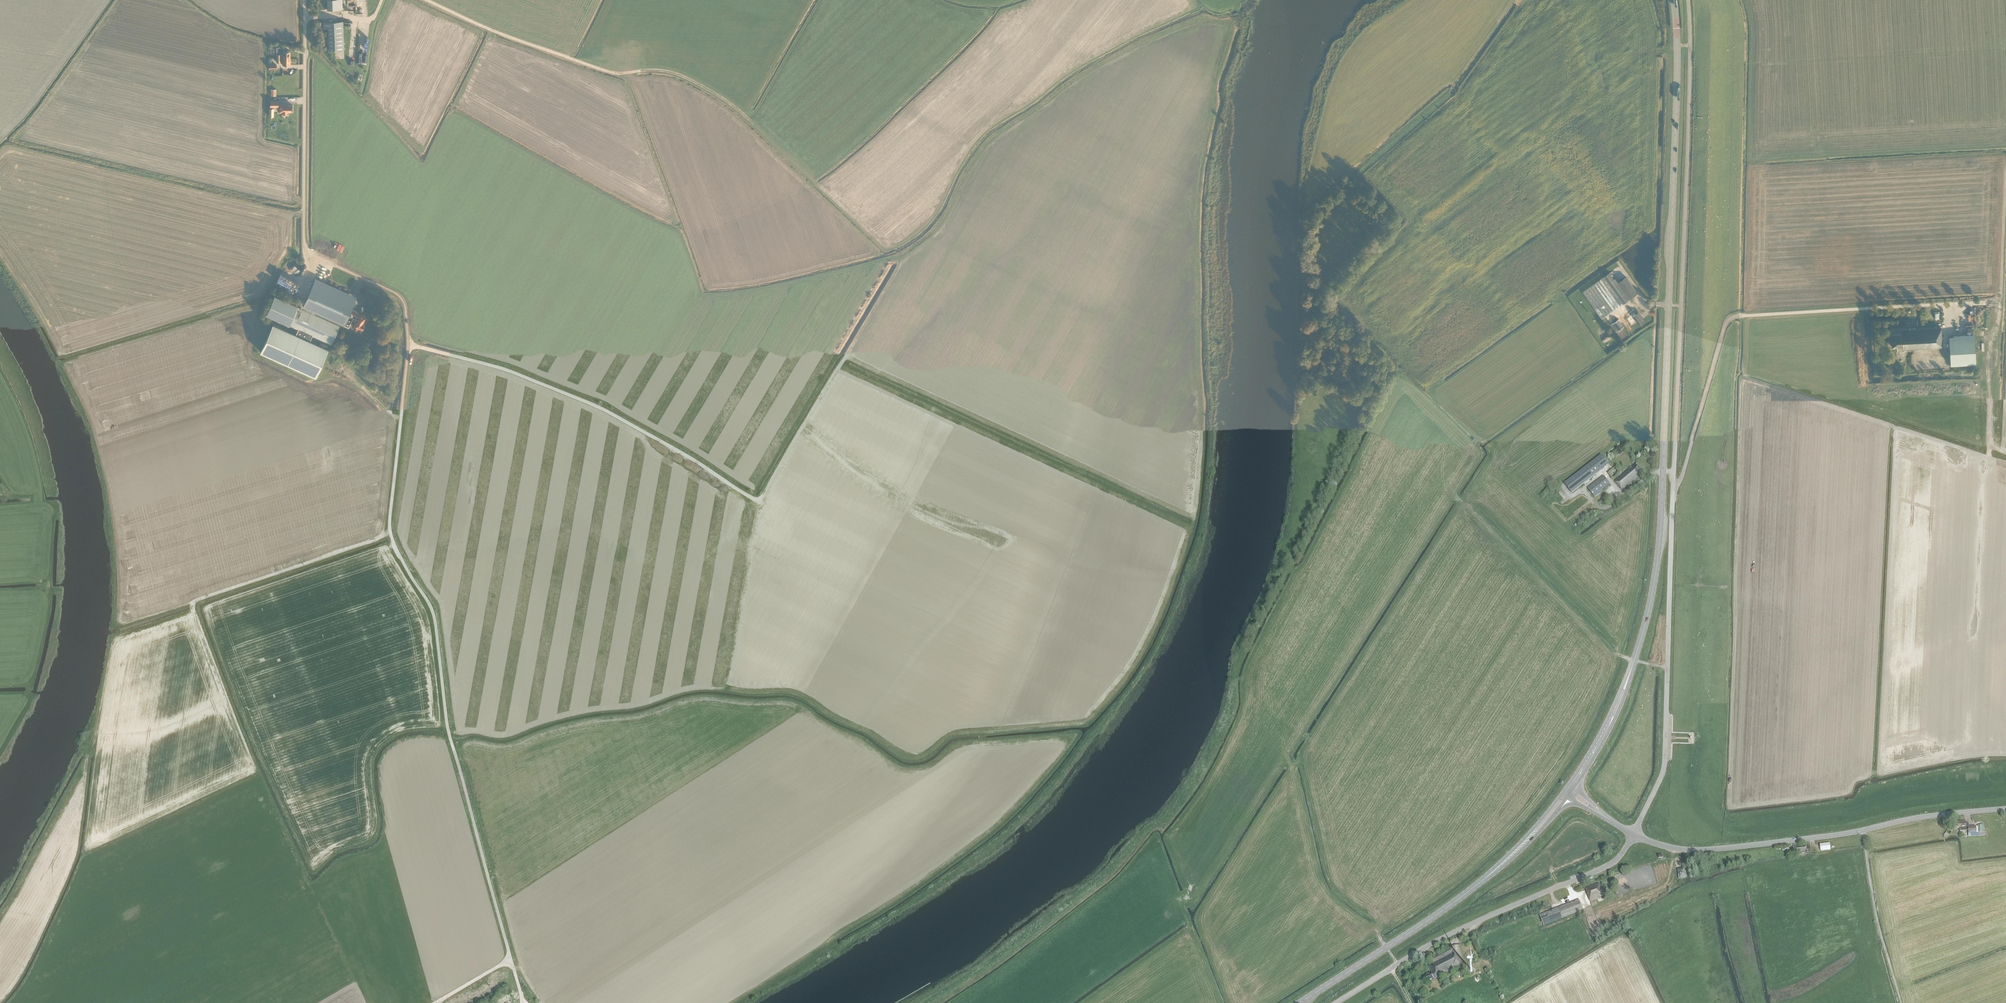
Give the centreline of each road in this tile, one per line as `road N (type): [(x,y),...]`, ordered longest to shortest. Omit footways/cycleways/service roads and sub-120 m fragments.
road 1 (unclassified): [(1633,834),(1664,765),(1688,0)]
road 2 (primary): [(1628,677),(1660,524),(1674,0)]
road 3 (tertiary): [(2005,809),(1704,850),(1633,834)]
road 4 (unclassified): [(1336,1002),(1452,933),(1610,865),(1633,834)]
road 5 (unclassified): [(304,247),(305,0)]
road 6 (track): [(1513,0),(1450,94),(1361,173)]
road 7 (primary): [(1299,1002),(1483,879)]
road 8 (track): [(1862,830),(1901,1002)]
road 9 (track): [(1996,301),(1998,323),(1985,341),(1990,443),(2005,454)]
road 10 (track): [(1987,302),(2001,295),(2005,173)]
road 11 (primary): [(1574,787),(1616,715),(1628,677)]
road 12 (primary): [(1628,677),(1569,783)]

